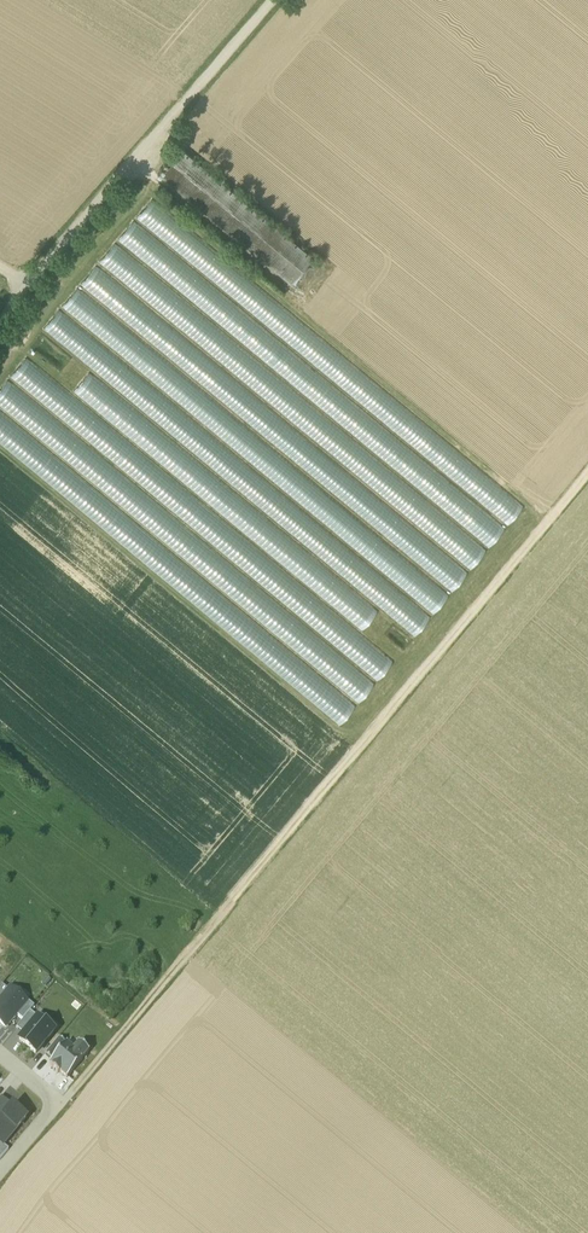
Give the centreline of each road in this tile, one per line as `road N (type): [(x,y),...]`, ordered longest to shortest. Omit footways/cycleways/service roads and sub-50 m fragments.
road 1 (track): [(587,478),(60,1106)]
road 2 (track): [(0,330),(27,288),(278,0)]
road 3 (residential): [(0,1058),(60,1106),(0,1180)]

